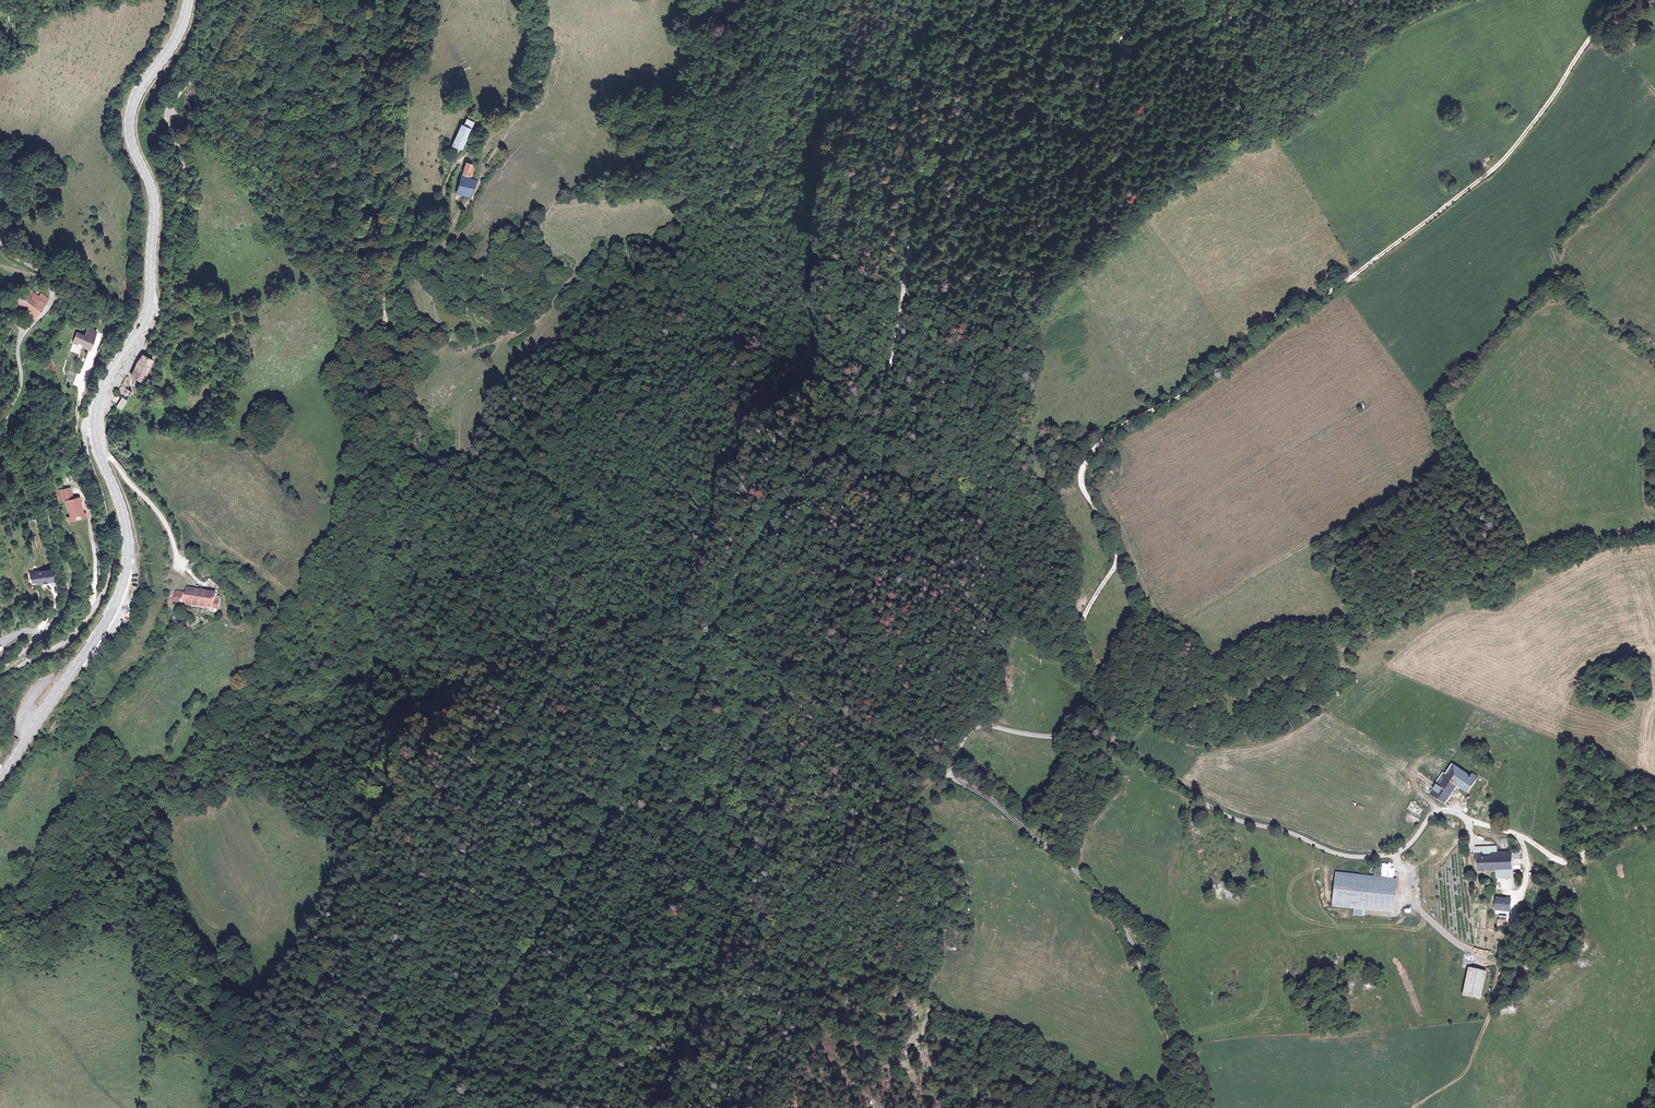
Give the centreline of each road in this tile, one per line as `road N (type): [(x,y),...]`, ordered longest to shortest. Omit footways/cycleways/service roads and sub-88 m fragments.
road 1 (track): [(441,1107),(548,921),(693,699),(744,564),(812,473),(853,442),(866,396),(892,364),(924,182)]
road 2 (unclassified): [(1181,1107),(1167,1023),(1120,919),(996,803),(958,780),(954,762),(972,731),(992,726),(1112,746),(1220,813),(1347,856),(1389,856),(1438,813),(1474,818)]
road 3 (track): [(1620,0),(1495,169),(1188,393),(1101,440),(1081,484),(1115,539),(1118,562),(1078,637)]
road 4 (track): [(489,125),(451,170),(435,215),(391,271),(383,330),(369,331),(326,264),(267,214),(233,154),(168,114)]
road 5 (unclassified): [(0,242),(57,292),(18,344),(20,386),(4,428),(40,488),(69,594),(0,671)]
road 6 (secondary): [(189,0),(172,48),(131,114),(135,151),(154,194),(151,300),(106,383),(95,422)]
road 7 (secondary): [(95,422),(127,525),(123,590),(0,782)]
road 8 (unclassified): [(0,677),(77,630),(109,577),(110,518),(86,444),(95,422)]
road 9 (track): [(138,351),(159,334),(173,301),(170,256),(185,172),(168,114)]
road 10 (track): [(924,182),(979,108),(1087,0)]
road 11 (track): [(1000,0),(924,182)]
road 12 (track): [(1654,821),(1563,850),(1474,818)]
road 13 (track): [(1125,43),(1132,51),(1156,31),(1253,0)]
road 14 (track): [(168,114),(214,56),(243,0)]
road 15 (track): [(168,112),(202,33),(202,0)]

